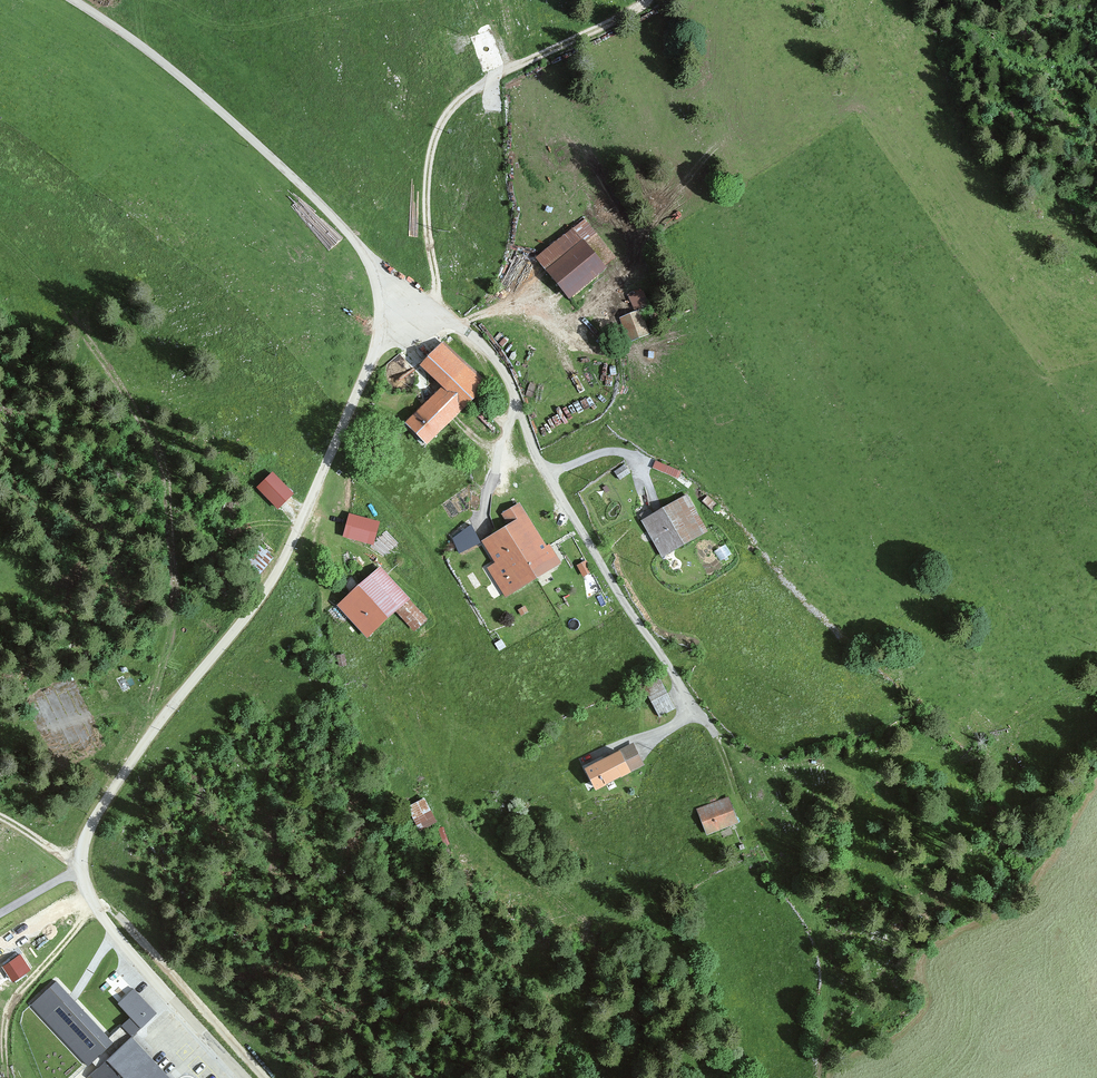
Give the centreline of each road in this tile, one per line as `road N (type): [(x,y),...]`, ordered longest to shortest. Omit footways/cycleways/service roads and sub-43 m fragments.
road 1 (unclassified): [(244,1077),(117,937),(88,890),(79,857),(121,775),(271,581),(365,377),(404,317)]
road 2 (unclassified): [(693,711),(591,547),(500,365),(459,327),(404,317)]
road 3 (unclassified): [(404,317),(370,259),(297,180),(159,59),(76,0)]
road 4 (track): [(404,317),(438,289),(427,185),(452,106),(652,0)]
road 5 (track): [(486,311),(519,312),(598,352),(630,350),(664,335)]

